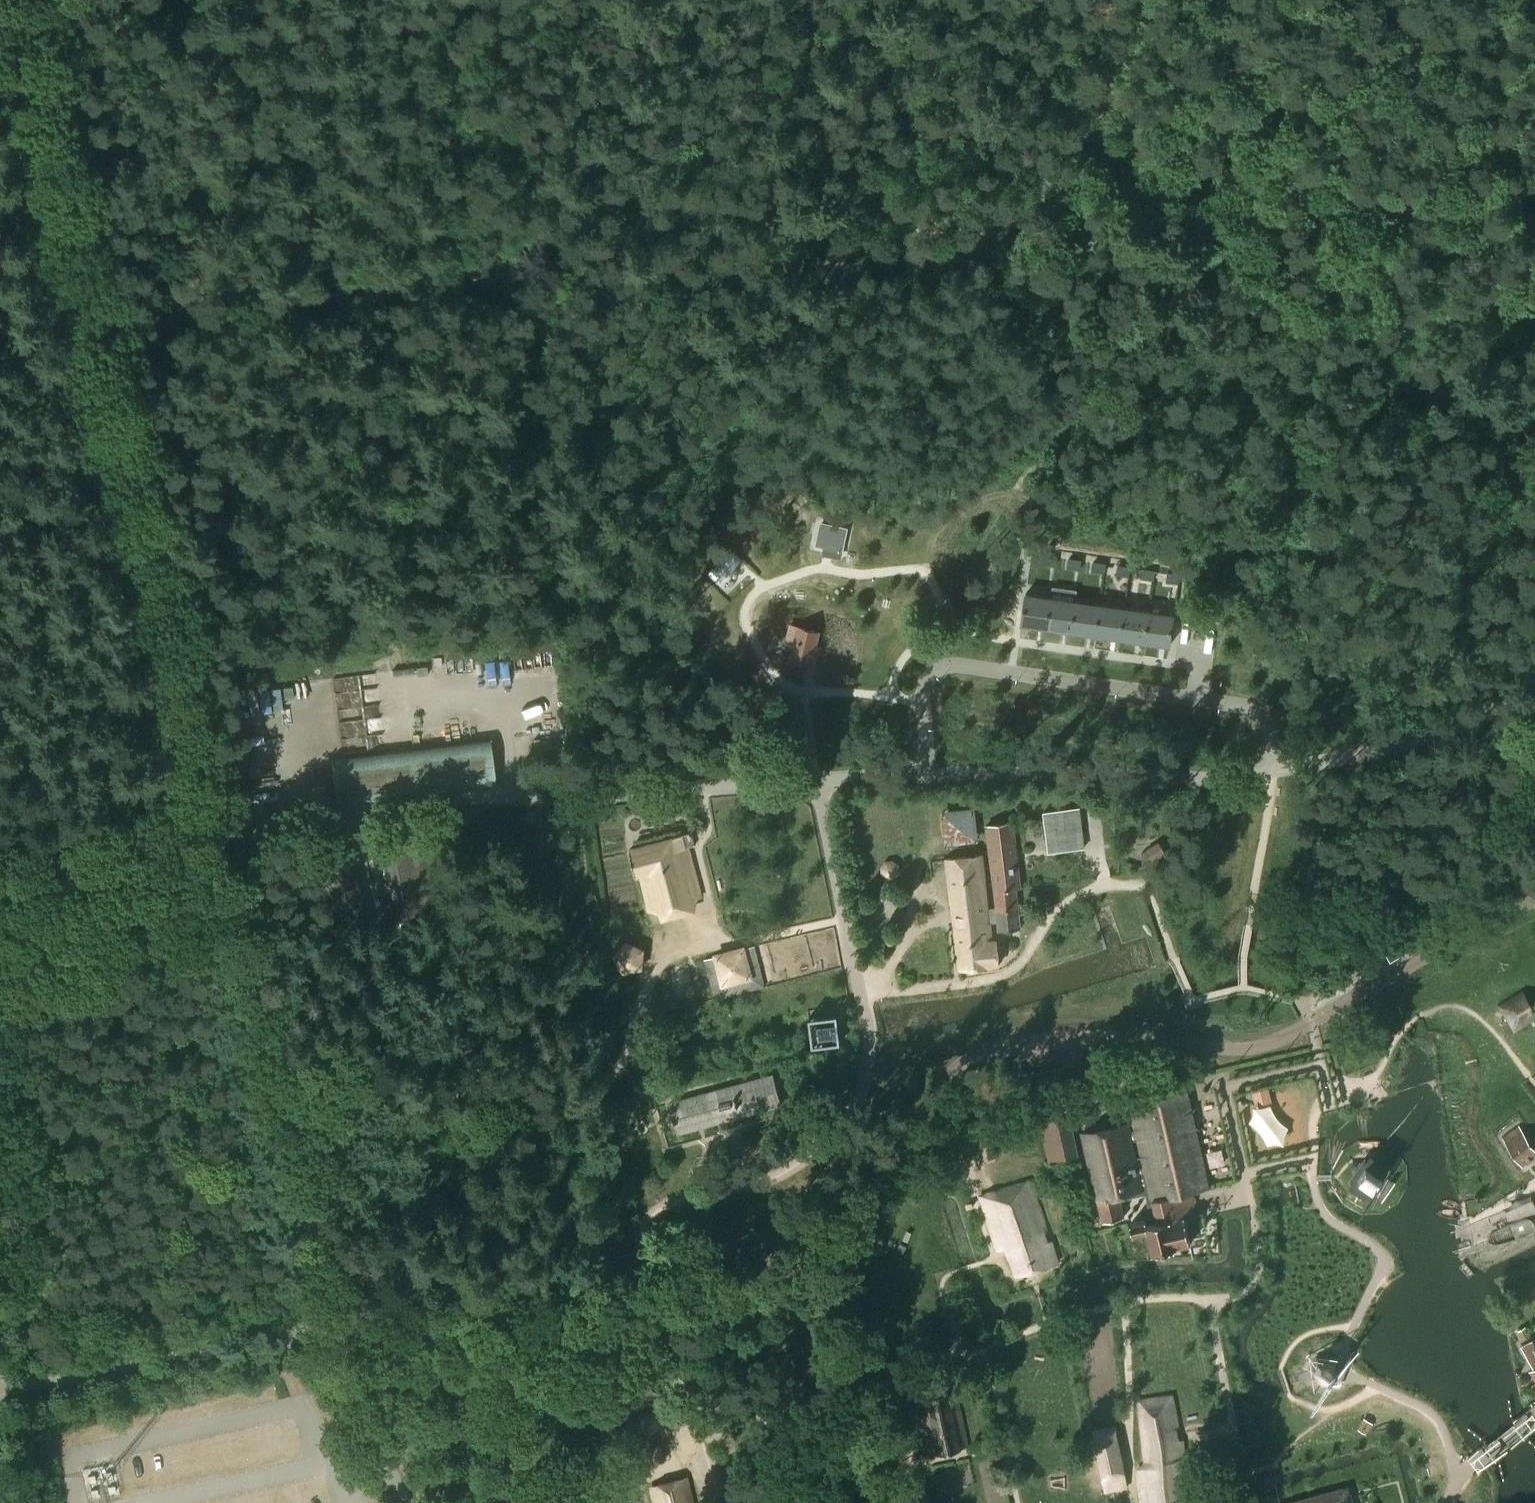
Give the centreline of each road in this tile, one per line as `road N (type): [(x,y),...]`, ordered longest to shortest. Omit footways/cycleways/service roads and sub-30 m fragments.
road 1 (track): [(1534,177),(1315,211),(1269,207),(1137,165),(1062,184),(971,248),(76,321)]
road 2 (track): [(196,812),(323,1333)]
road 3 (unclassified): [(405,1502),(323,1333),(0,1385)]
road 4 (track): [(76,321),(196,812)]
road 5 (track): [(76,321),(3,24)]
road 6 (track): [(1109,168),(1101,0)]

